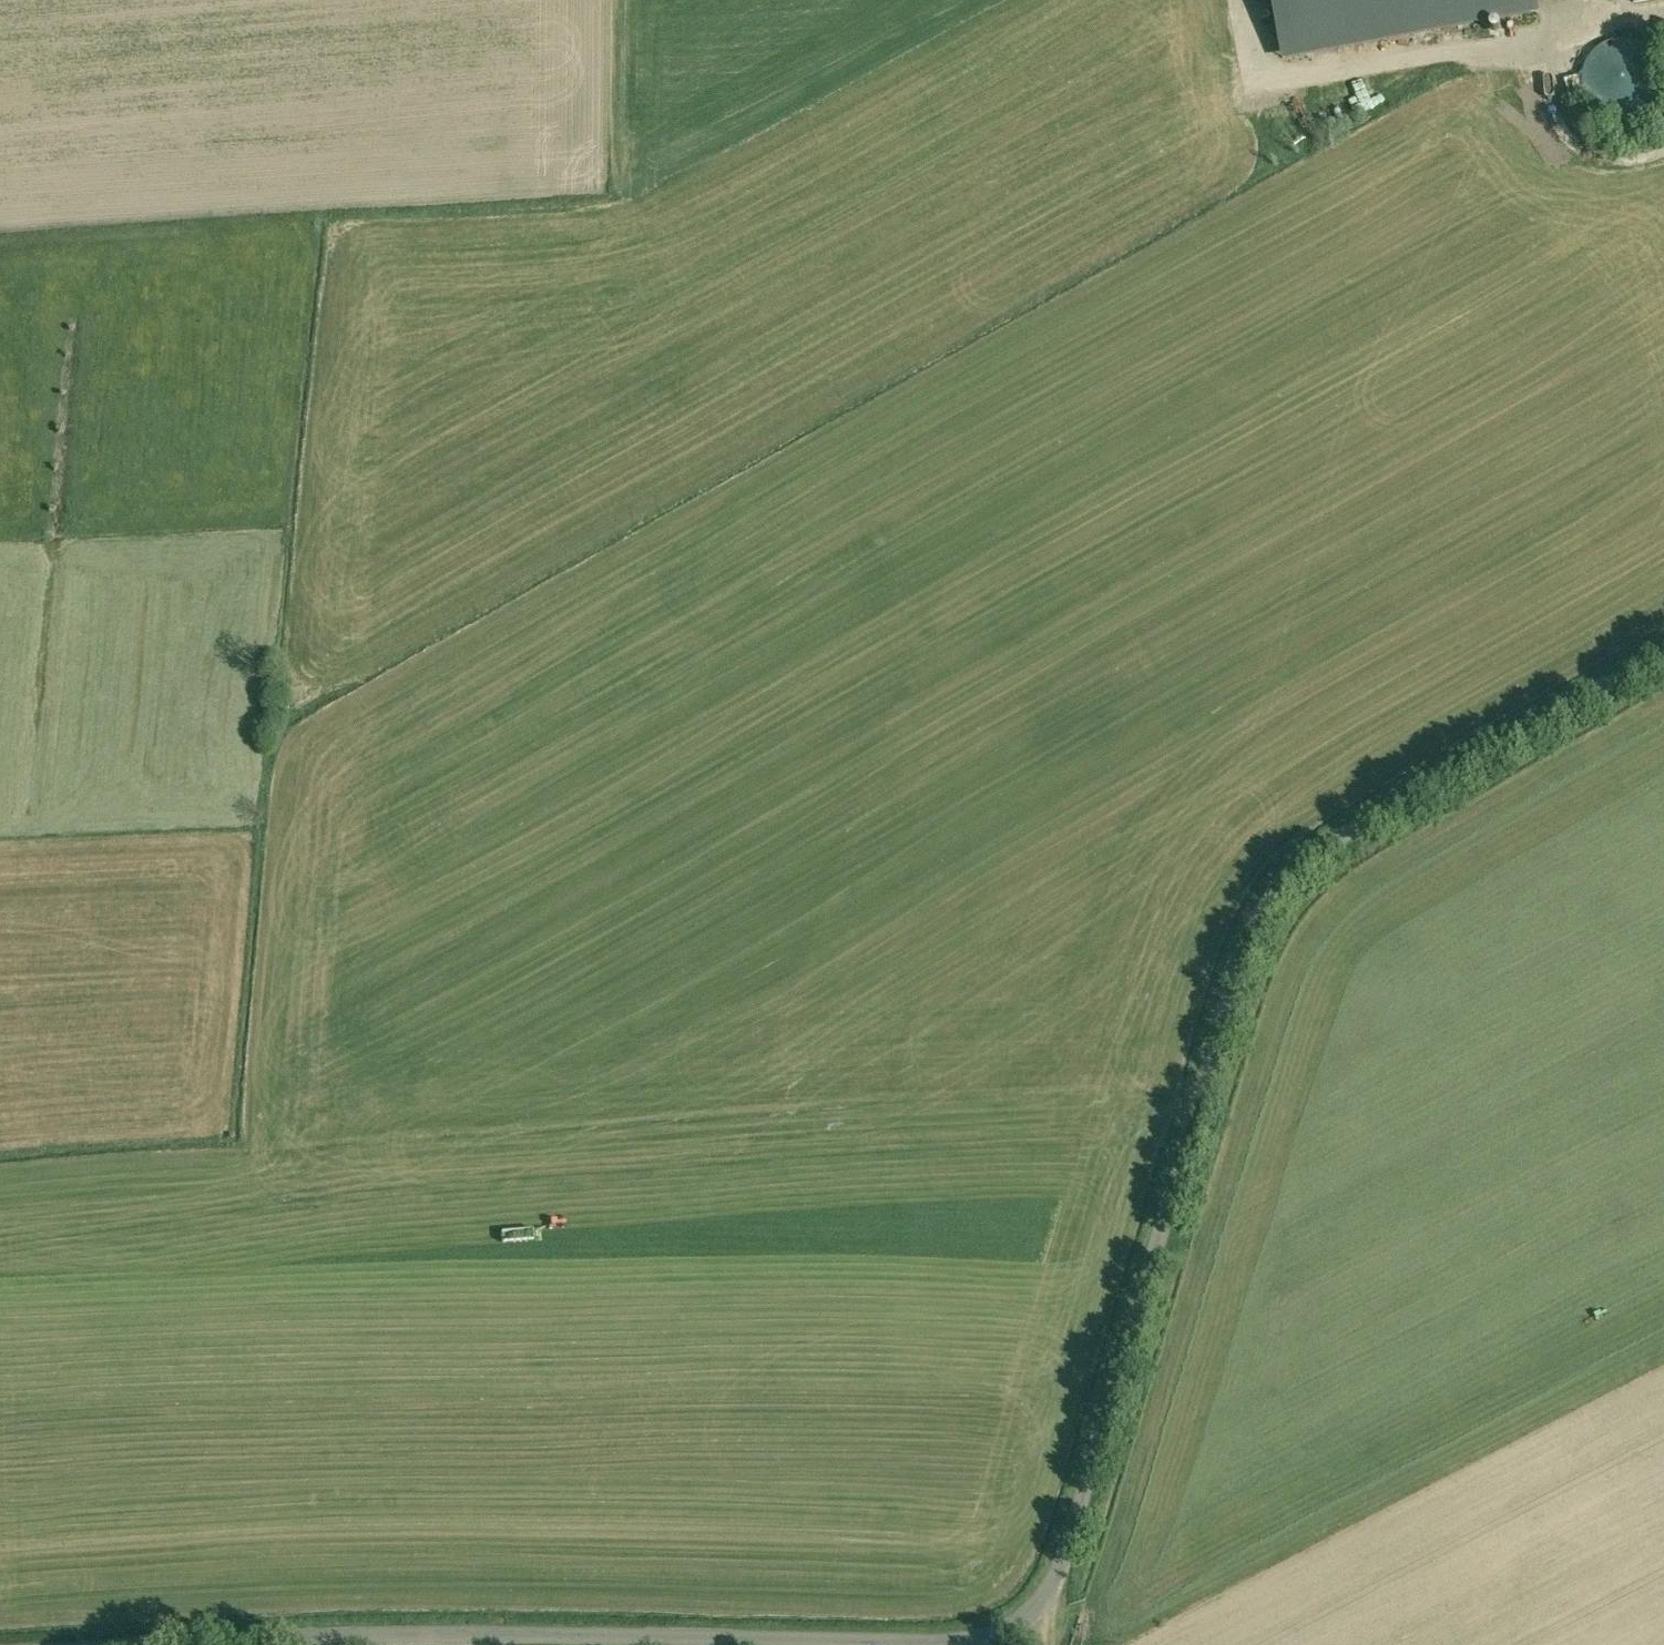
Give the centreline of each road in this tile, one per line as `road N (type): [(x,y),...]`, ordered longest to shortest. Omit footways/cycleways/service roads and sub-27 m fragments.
road 1 (unclassified): [(185,1644),(356,1635),(964,1640),(1007,1632),(1042,1603),(1064,1565),(1261,916),(1321,854),(1663,655)]

